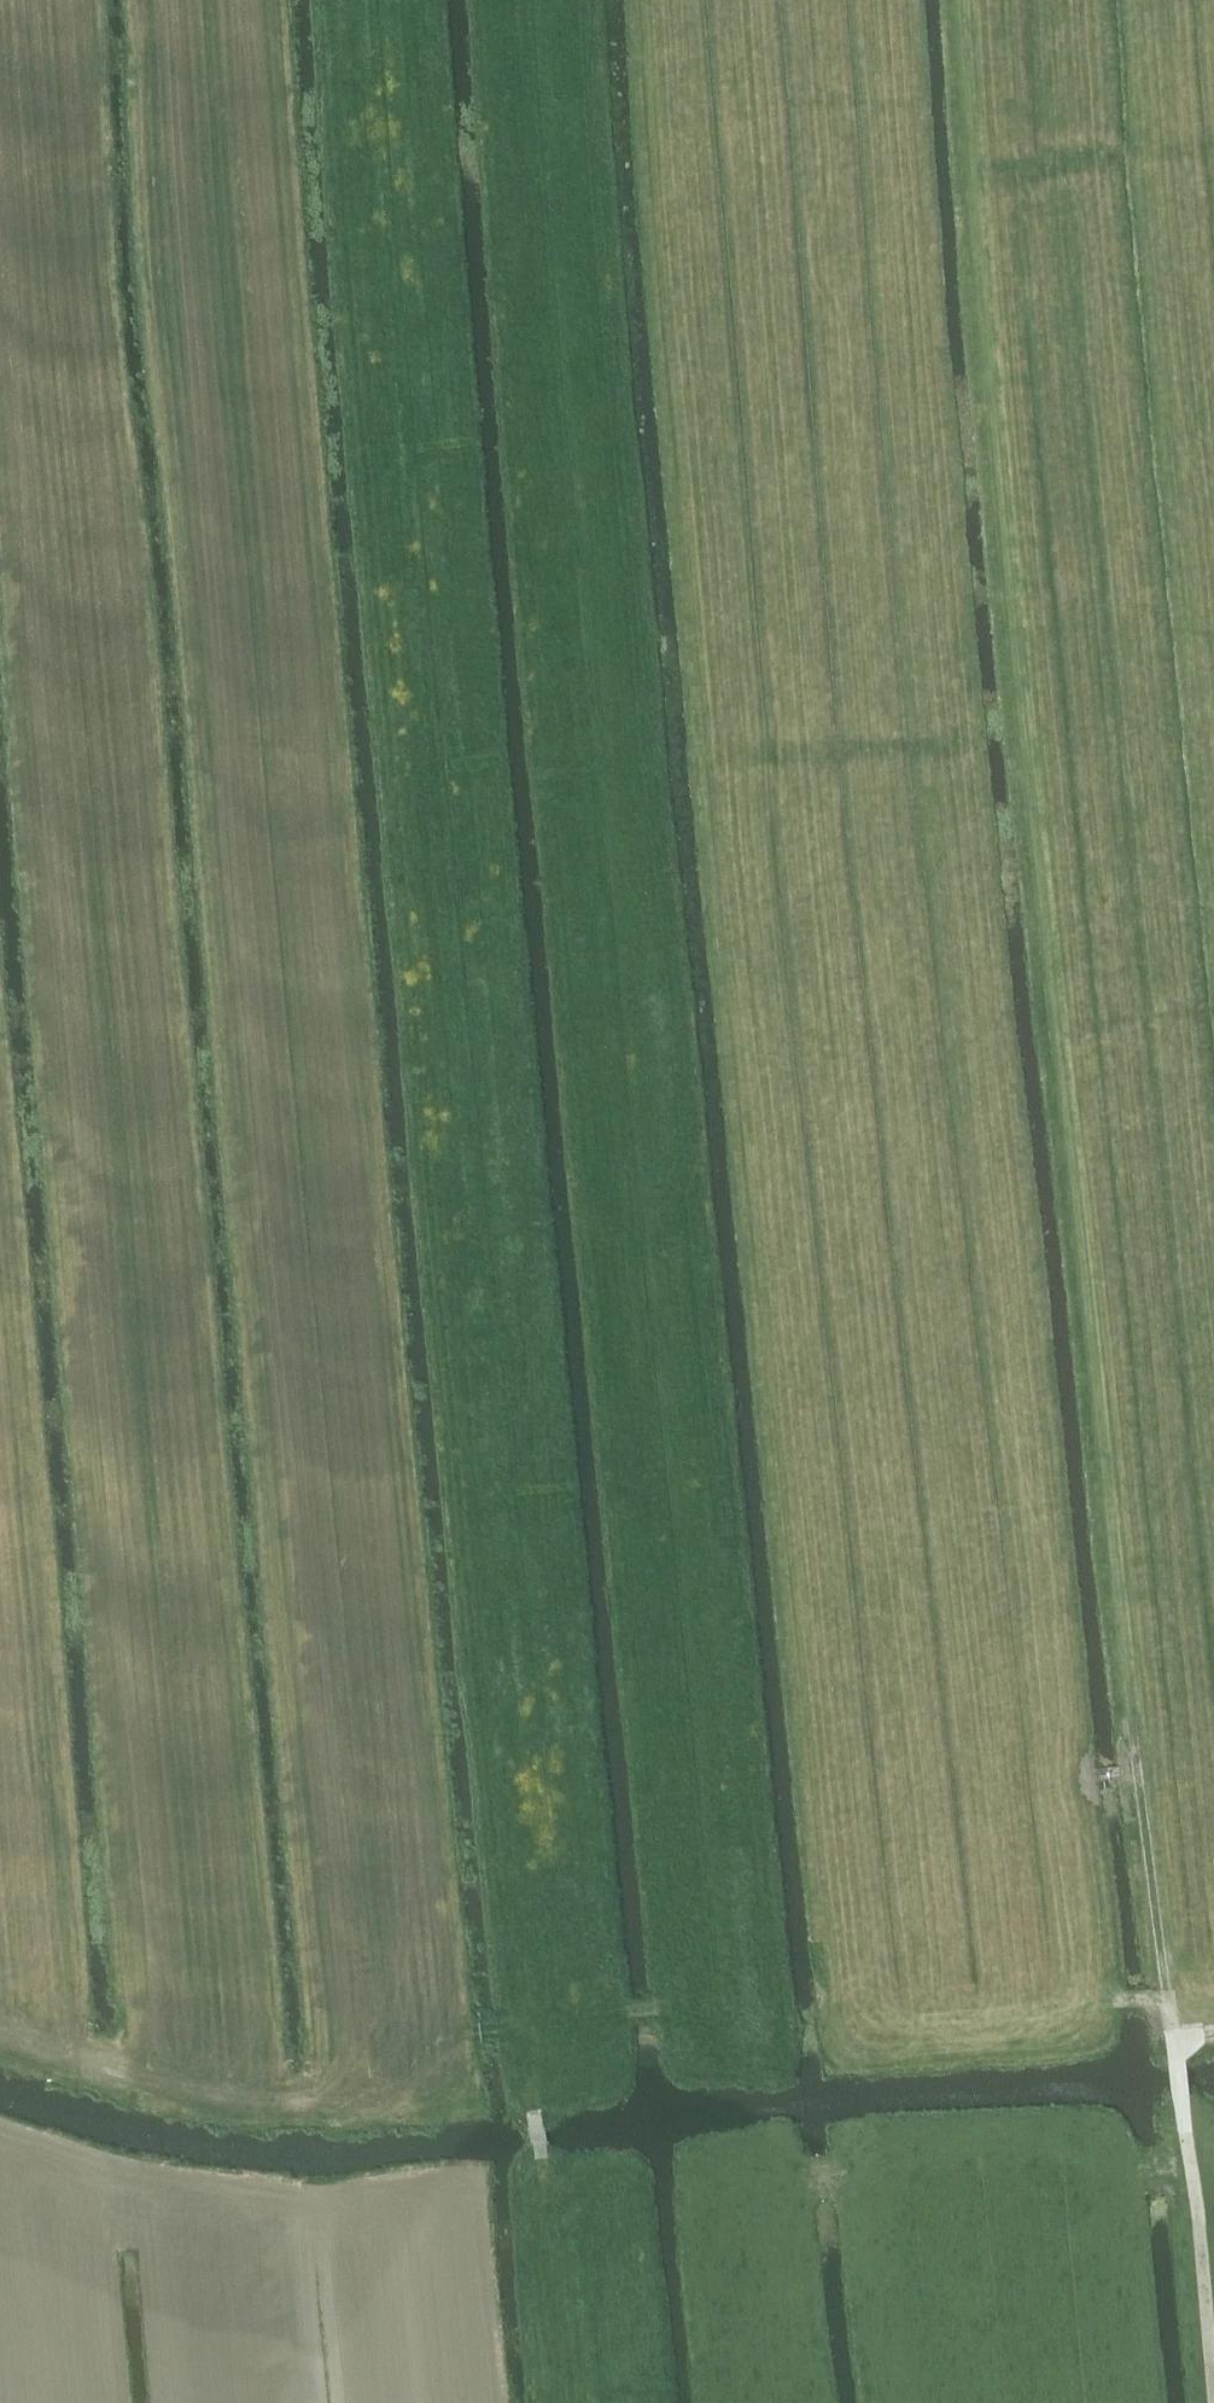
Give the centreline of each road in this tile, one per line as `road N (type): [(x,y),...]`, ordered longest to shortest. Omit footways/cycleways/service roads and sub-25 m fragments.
road 1 (track): [(1168,1998),(1090,1343),(982,0)]
road 2 (track): [(1209,2402),(1174,2042),(1213,2036)]

